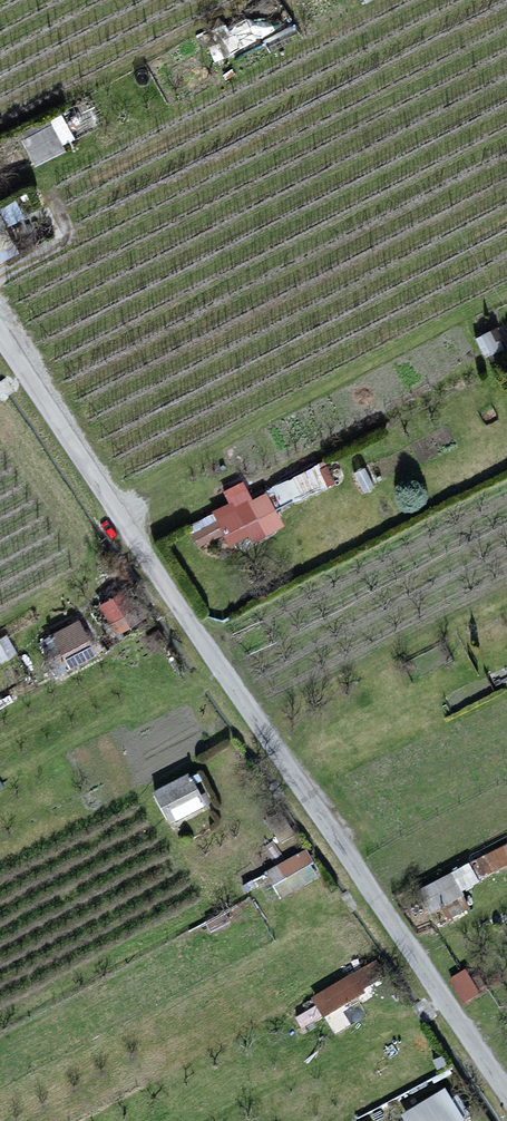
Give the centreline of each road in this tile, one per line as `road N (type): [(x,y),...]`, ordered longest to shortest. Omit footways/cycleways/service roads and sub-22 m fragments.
road 1 (unclassified): [(506,1092),(0,332)]
road 2 (track): [(46,182),(68,236),(0,277)]

